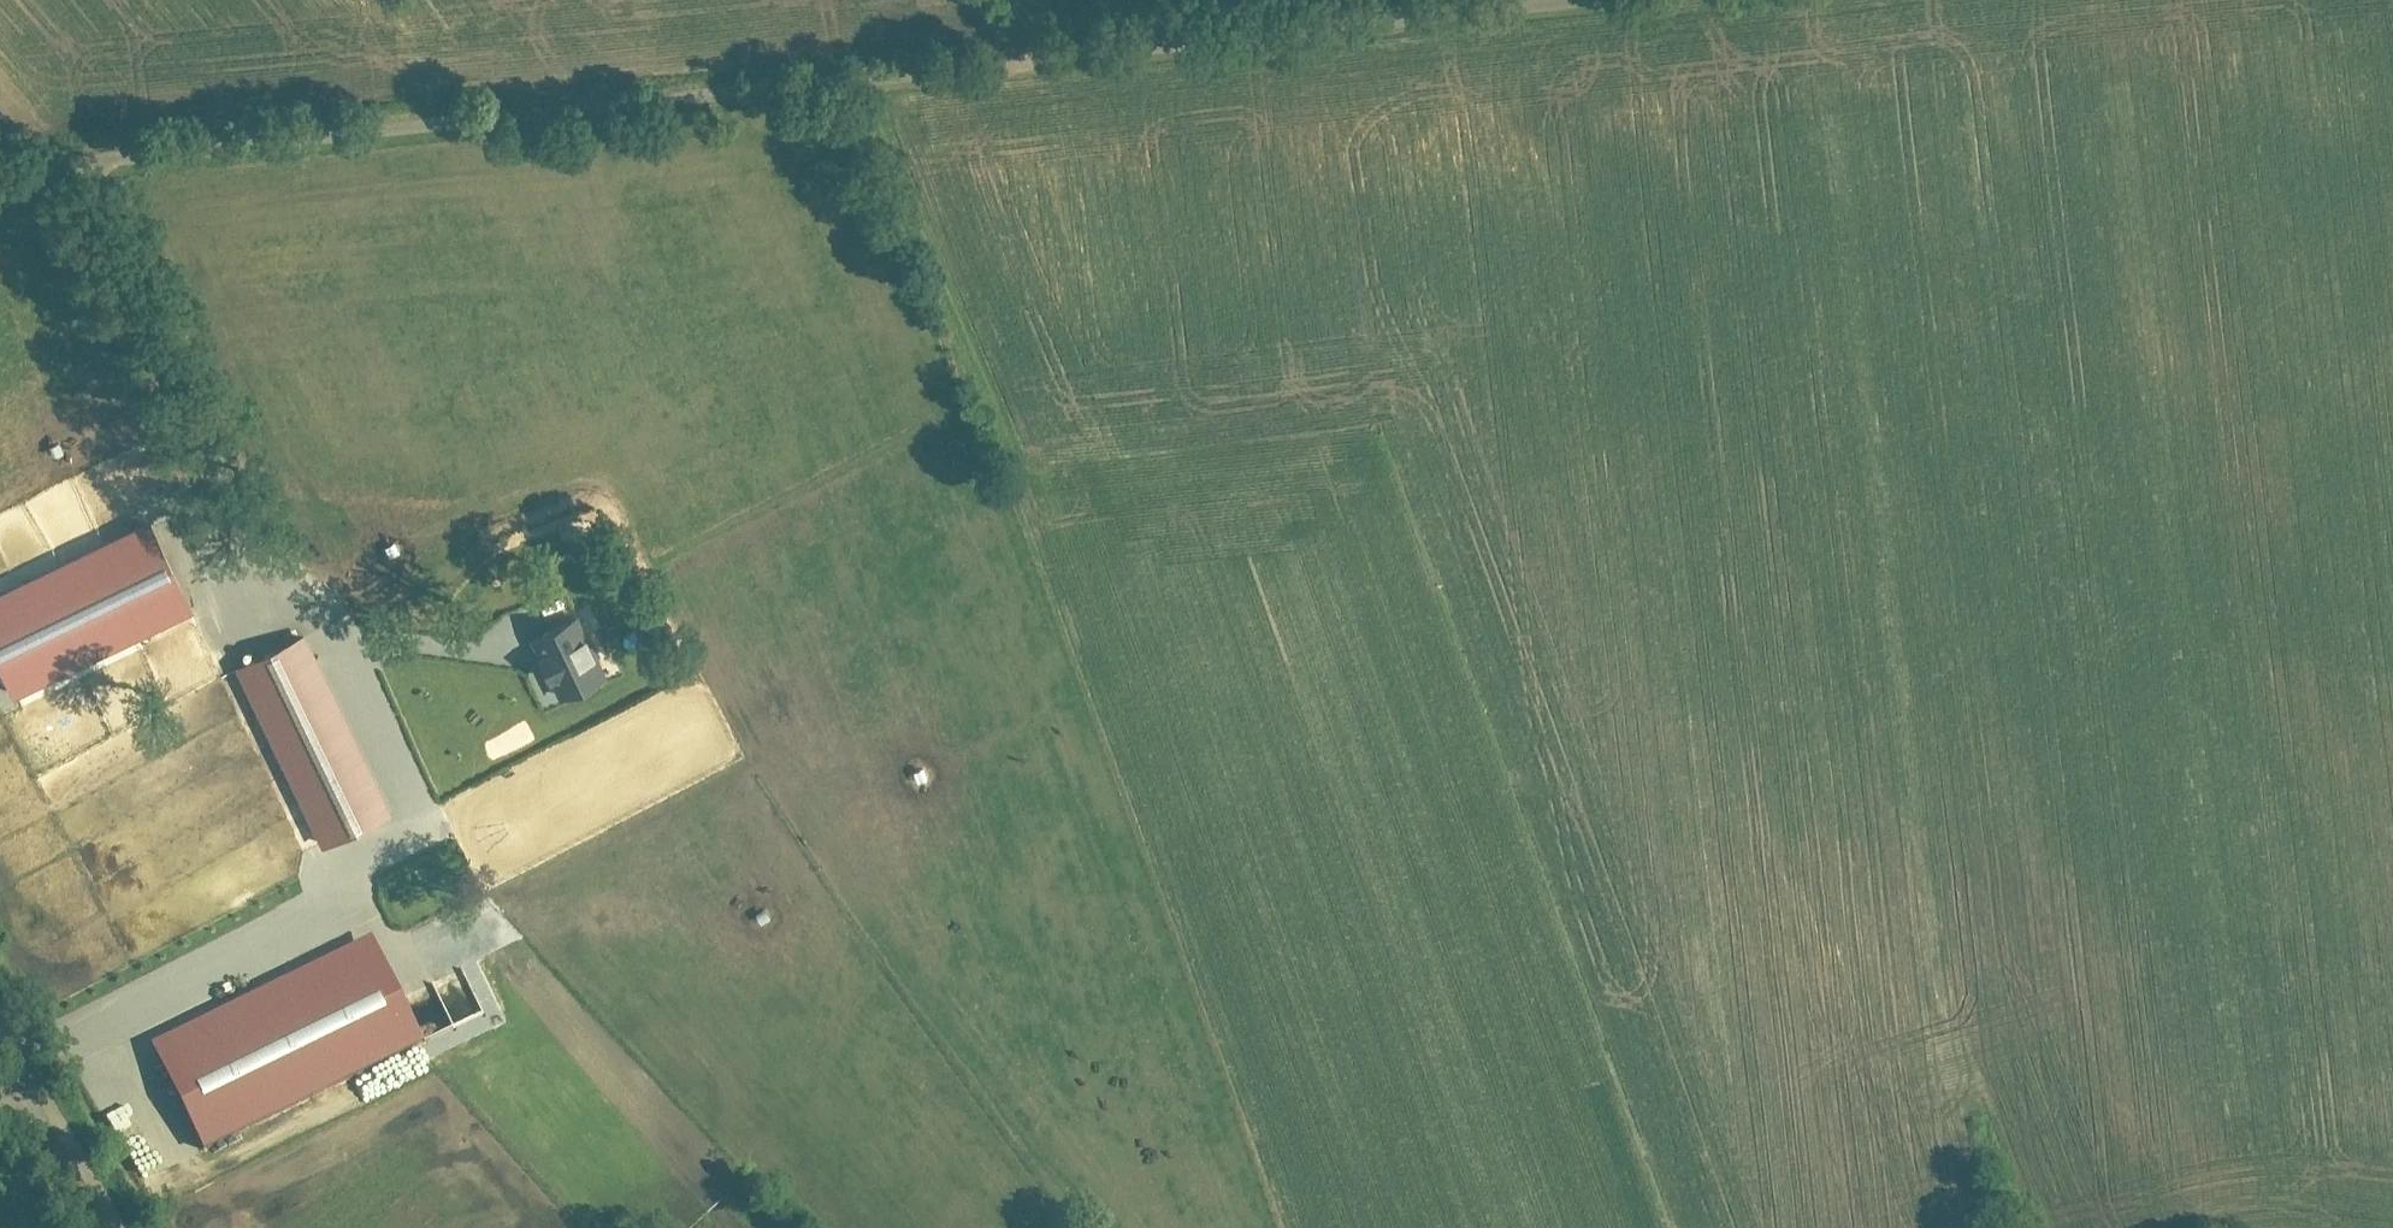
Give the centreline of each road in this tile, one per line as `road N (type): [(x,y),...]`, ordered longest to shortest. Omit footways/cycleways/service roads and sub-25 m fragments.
road 1 (residential): [(1591,0),(0,175)]
road 2 (track): [(0,1087),(38,1072),(389,863),(414,827),(415,802),(358,670)]
road 3 (residential): [(0,1007),(120,1227)]

